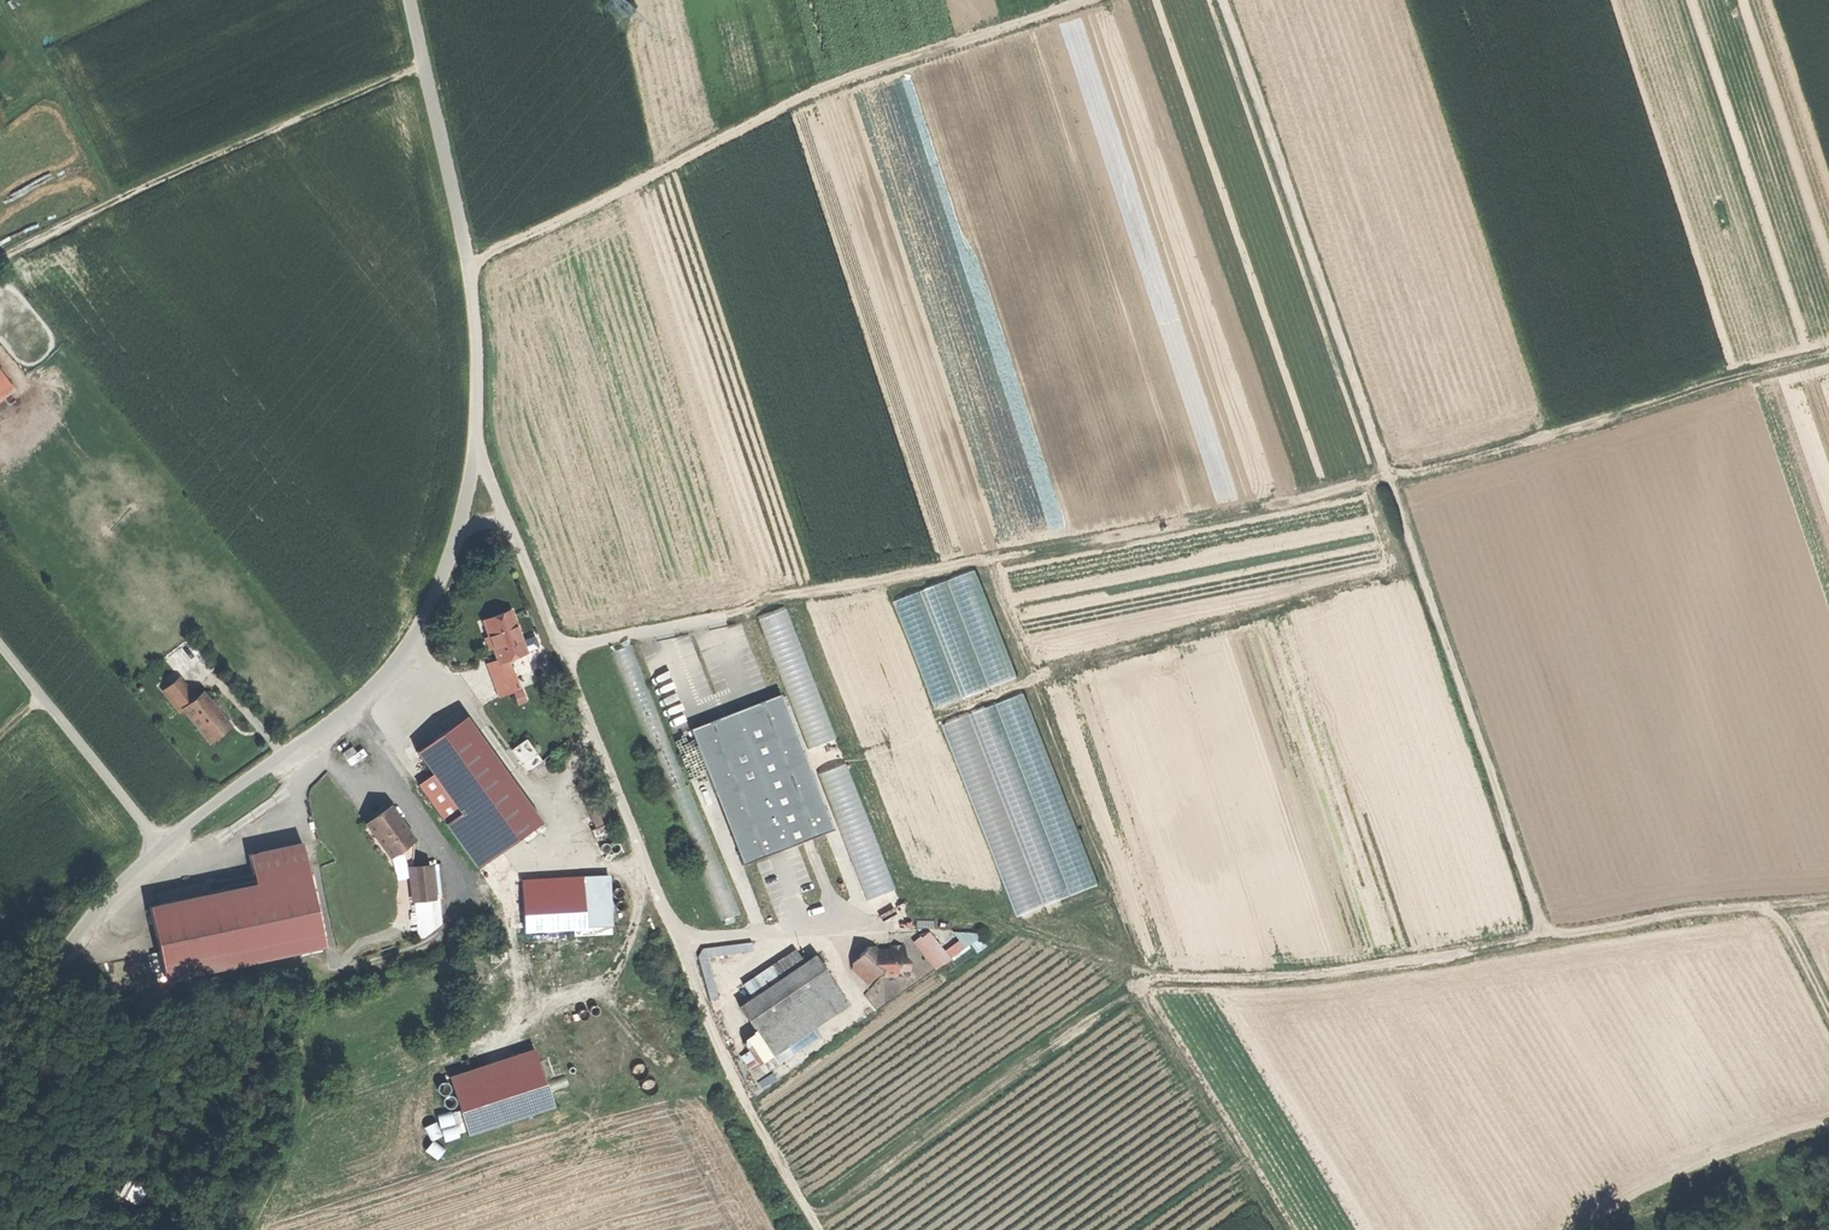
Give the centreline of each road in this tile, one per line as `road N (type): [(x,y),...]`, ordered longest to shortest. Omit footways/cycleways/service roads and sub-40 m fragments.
road 1 (track): [(1224,0),(1552,931),(1828,893)]
road 2 (track): [(726,613),(1388,477),(1828,353)]
road 3 (unclassified): [(478,450),(458,538),(419,642),(362,701),(155,845),(45,972),(0,1064)]
road 4 (track): [(470,270),(815,91),(1090,0)]
road 5 (track): [(1552,931),(1293,973),(1211,976),(1131,962),(1010,925),(917,924)]
road 6 (track): [(426,66),(102,204),(0,259)]
road 7 (residential): [(412,0),(470,270),(478,450)]
road 8 (track): [(1609,1229),(1828,1123)]
road 9 (track): [(110,201),(84,136),(7,0)]
road 10 (track): [(734,1084),(819,1229)]

